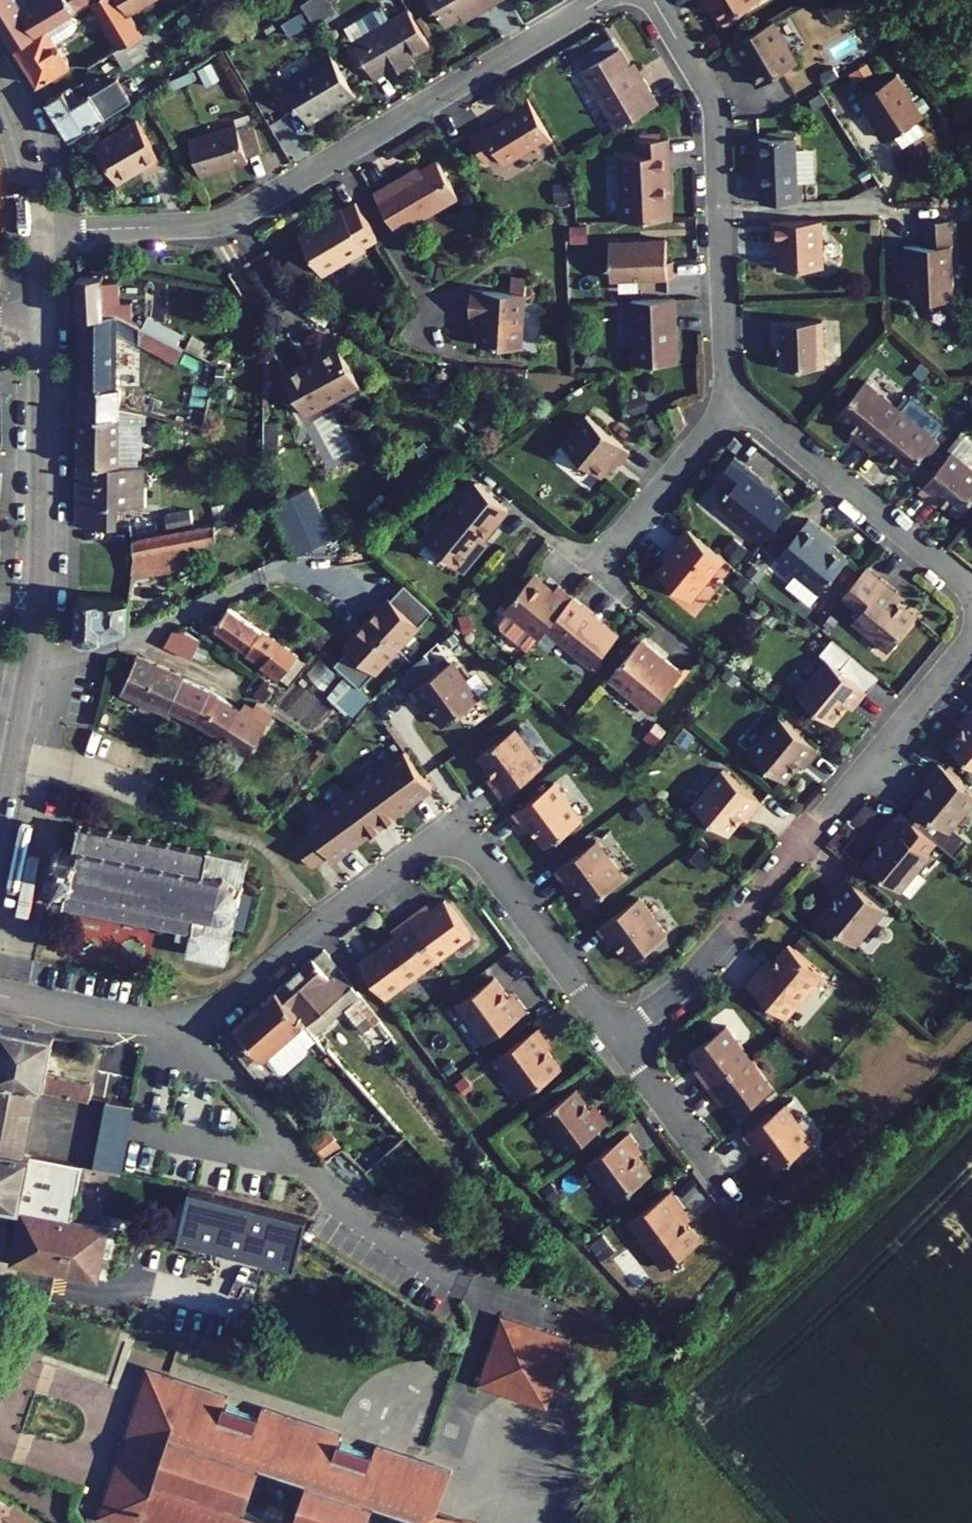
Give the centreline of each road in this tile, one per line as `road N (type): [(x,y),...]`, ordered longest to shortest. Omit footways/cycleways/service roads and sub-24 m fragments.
road 1 (residential): [(38,232),(229,220),(600,0)]
road 2 (residential): [(614,1037),(477,852),(446,839),(423,844),(324,916),(193,1034)]
road 3 (residential): [(971,633),(679,988),(614,1037)]
road 4 (residential): [(657,0),(714,98),(723,347),(734,390)]
road 5 (residential): [(193,1034),(331,1192),(478,1294)]
road 6 (residential): [(34,655),(111,646),(283,569),(336,575),(368,591)]
road 7 (tertiary): [(42,321),(34,655)]
road 8 (residential): [(734,390),(971,598)]
road 9 (residential): [(734,390),(595,570),(560,542)]
road 10 (residential): [(731,1196),(614,1037)]
road 11 (residential): [(0,995),(193,1034)]
road 12 (tertiary): [(34,655),(0,831)]
road 13 (tertiary): [(0,76),(26,141),(38,232)]

